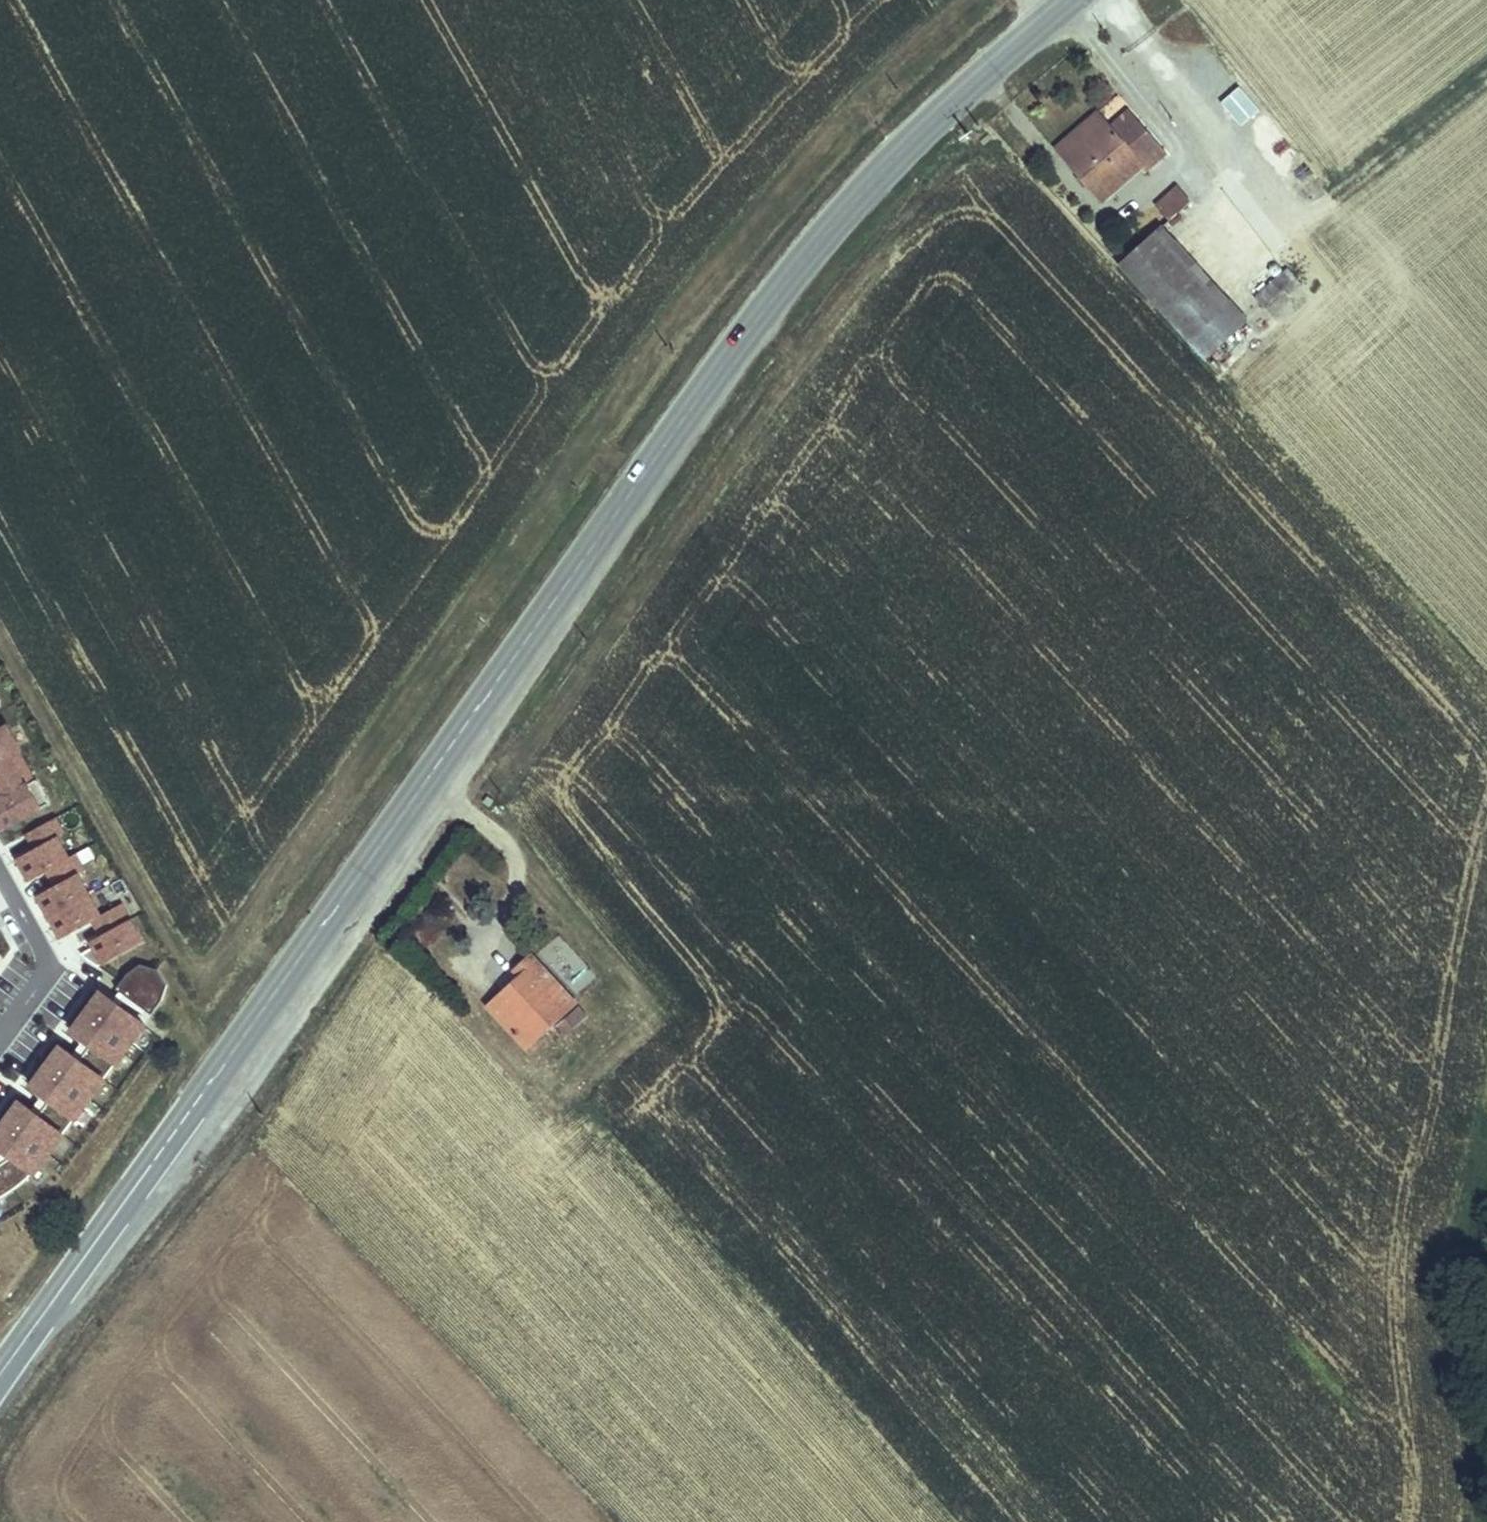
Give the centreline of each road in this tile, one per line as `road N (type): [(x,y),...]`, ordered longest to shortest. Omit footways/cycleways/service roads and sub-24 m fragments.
road 1 (secondary): [(1072,0),(865,189),(741,339),(0,1373)]
road 2 (residential): [(0,868),(42,951),(43,969),(0,1038)]

